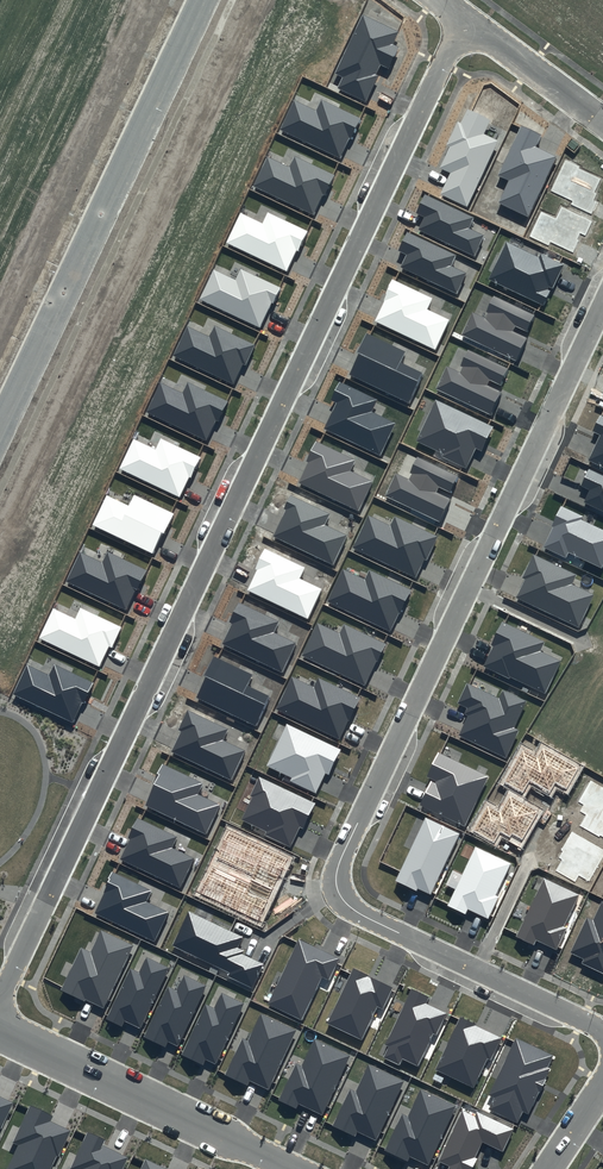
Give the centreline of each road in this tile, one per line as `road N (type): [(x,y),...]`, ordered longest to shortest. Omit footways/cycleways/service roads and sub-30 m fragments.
road 1 (residential): [(0,999),(464,17)]
road 2 (residential): [(602,1030),(362,916),(344,901),(337,878),(602,303)]
road 3 (residential): [(0,430),(203,0)]
road 4 (residential): [(0,1028),(292,1168)]
road 5 (residential): [(602,121),(464,17)]

